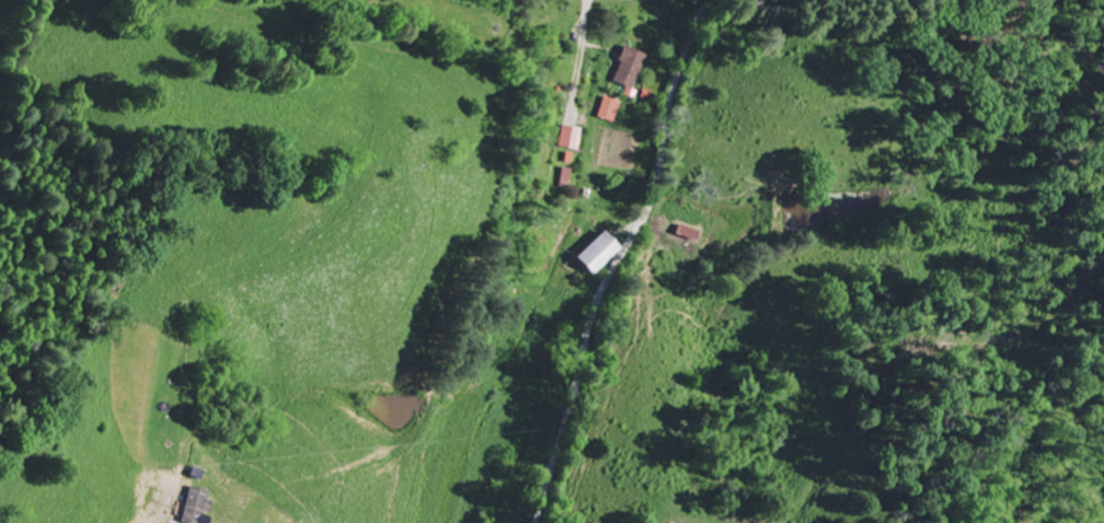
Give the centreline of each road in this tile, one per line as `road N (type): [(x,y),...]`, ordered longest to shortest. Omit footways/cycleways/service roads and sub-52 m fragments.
road 1 (residential): [(534,522),(596,309),(652,206),(689,42),(711,0)]

